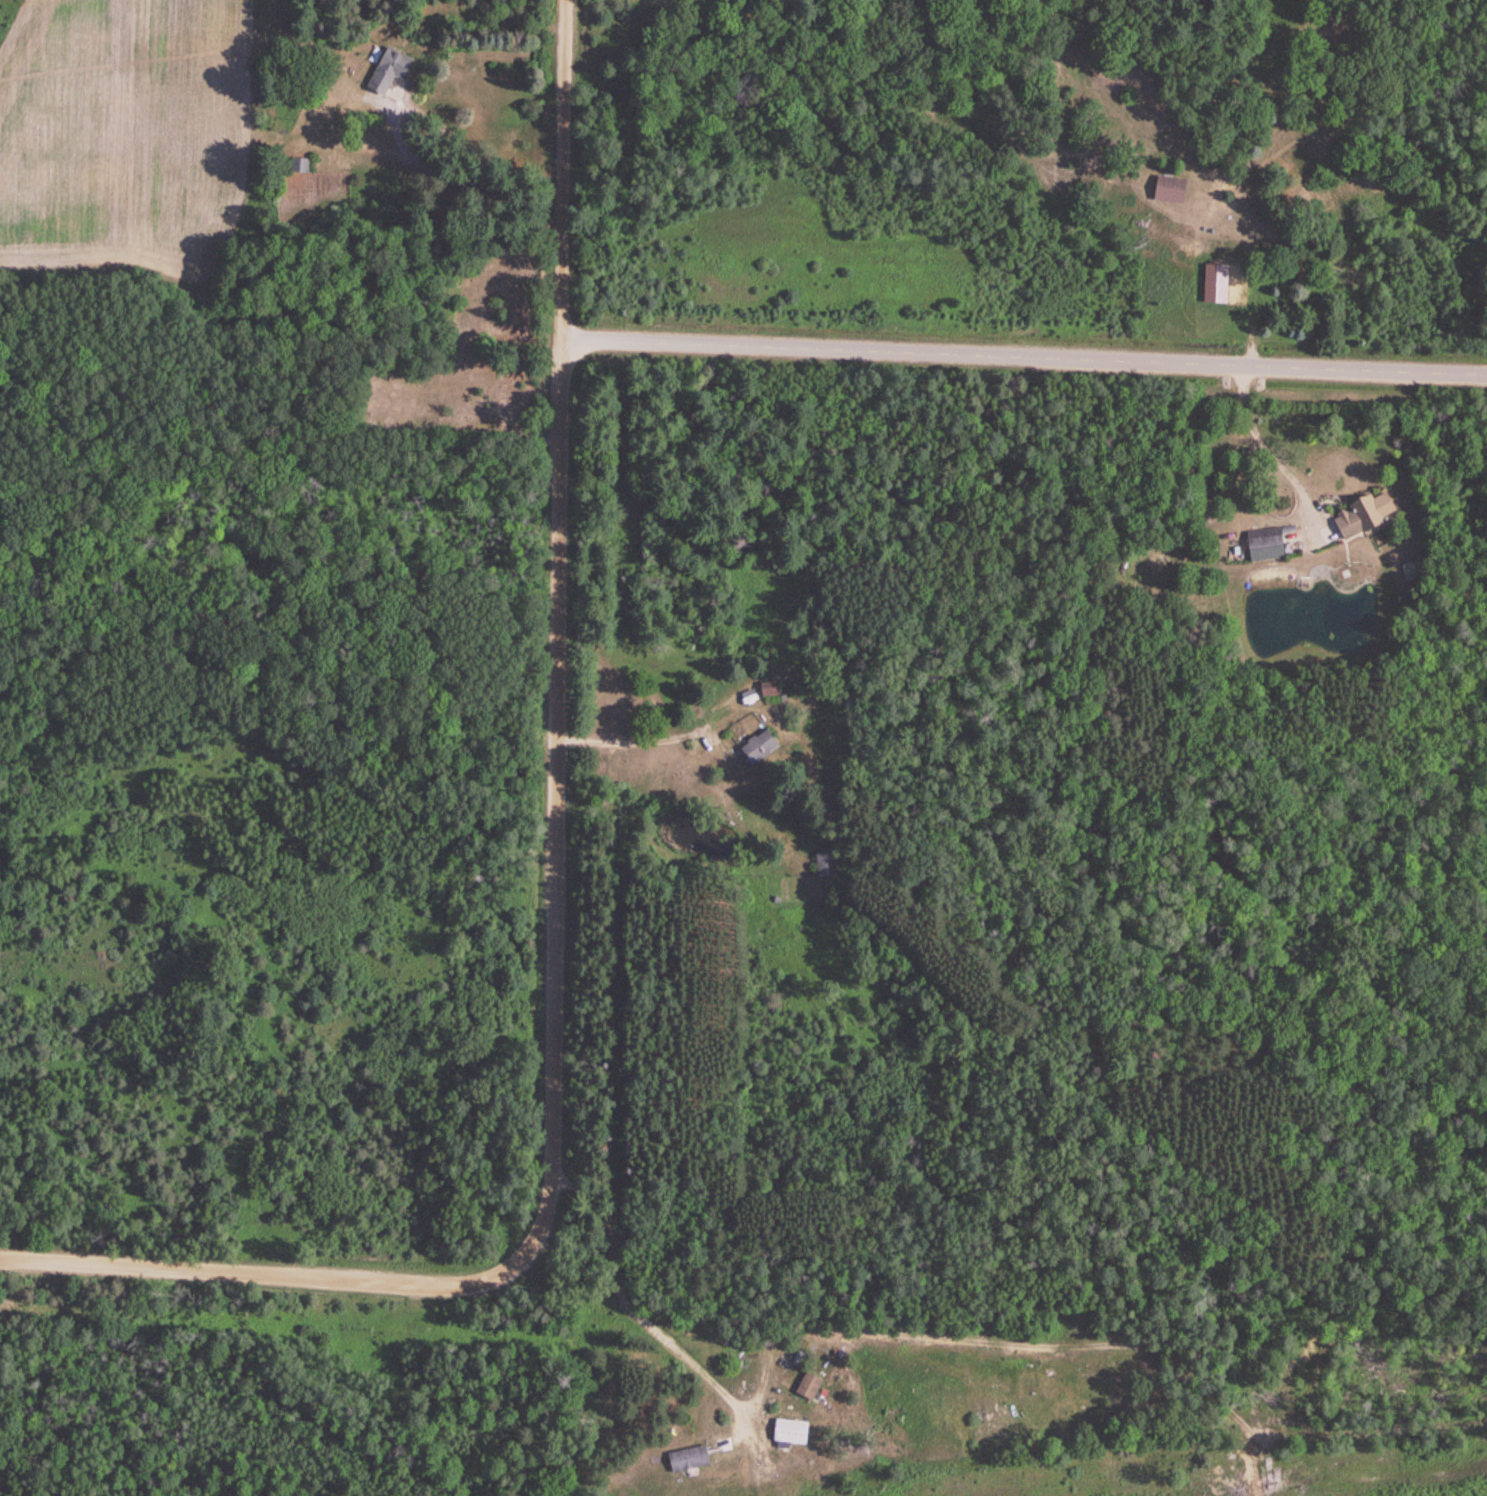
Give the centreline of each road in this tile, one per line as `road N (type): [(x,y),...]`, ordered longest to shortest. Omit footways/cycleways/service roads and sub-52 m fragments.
road 1 (residential): [(0,1262),(466,1288),(495,1280),(528,1250),(550,1197),(553,1131),(567,0)]
road 2 (residential): [(1486,375),(559,341)]

